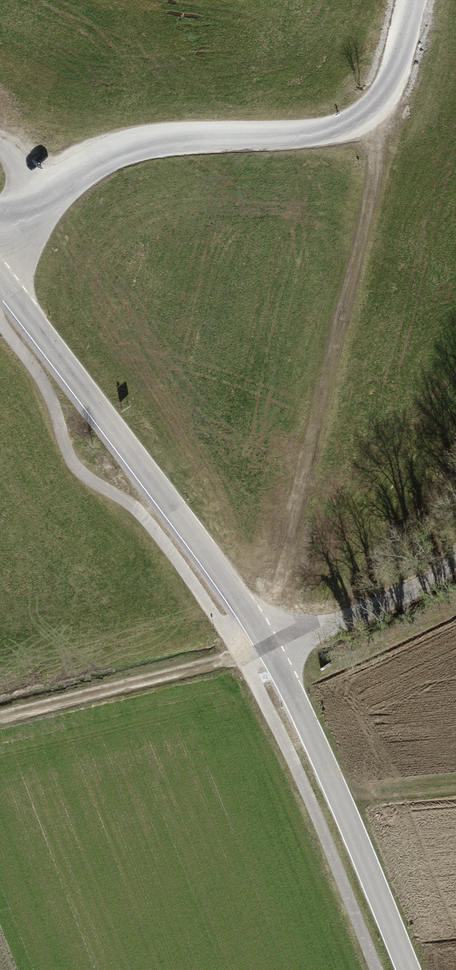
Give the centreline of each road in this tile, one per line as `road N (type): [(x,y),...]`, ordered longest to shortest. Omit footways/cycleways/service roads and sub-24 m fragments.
road 1 (track): [(373,110),(380,147),(368,234),(295,512),(270,649)]
road 2 (tertiary): [(270,649),(0,281)]
road 3 (tertiary): [(408,969),(270,649)]
road 4 (track): [(0,717),(270,649)]
road 5 (residential): [(270,649),(384,606),(455,565)]

